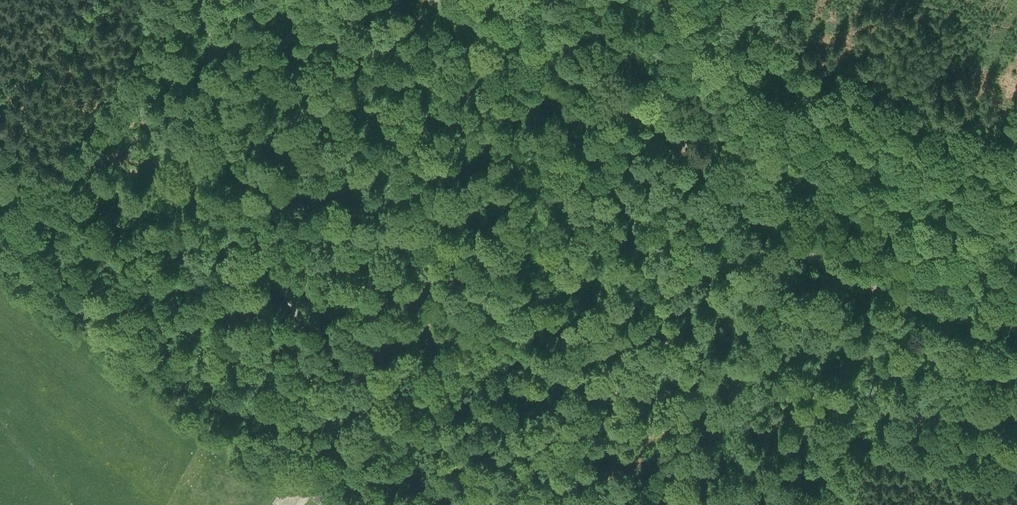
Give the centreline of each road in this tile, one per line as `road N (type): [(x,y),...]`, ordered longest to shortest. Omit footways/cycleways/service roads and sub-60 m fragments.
road 1 (unclassified): [(210,0),(225,115),(368,504)]
road 2 (track): [(707,157),(765,216),(816,253),(924,300),(1016,320)]
road 3 (track): [(446,0),(623,94),(707,157)]

